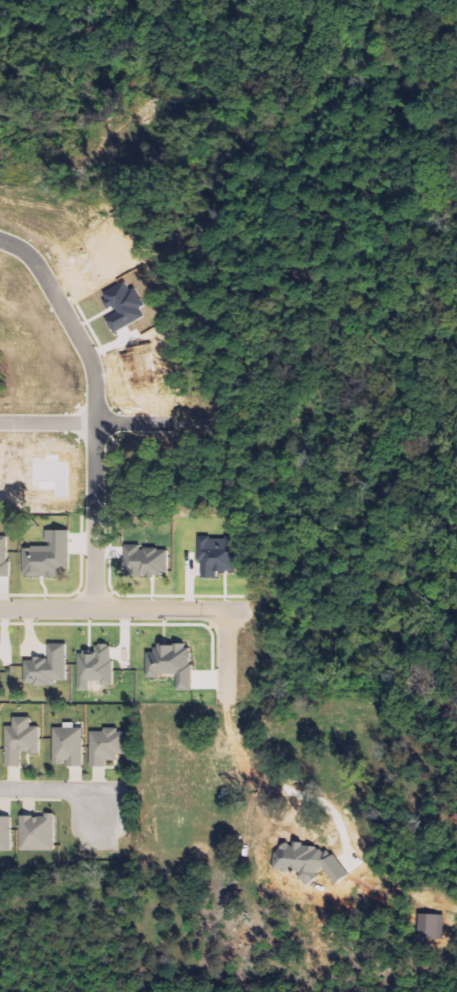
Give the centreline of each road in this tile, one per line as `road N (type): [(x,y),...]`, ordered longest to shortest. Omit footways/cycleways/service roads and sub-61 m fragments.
road 1 (residential): [(95,611),(96,378),(32,259),(0,242)]
road 2 (residential): [(270,612),(0,611)]
road 3 (residential): [(0,423),(183,425)]

